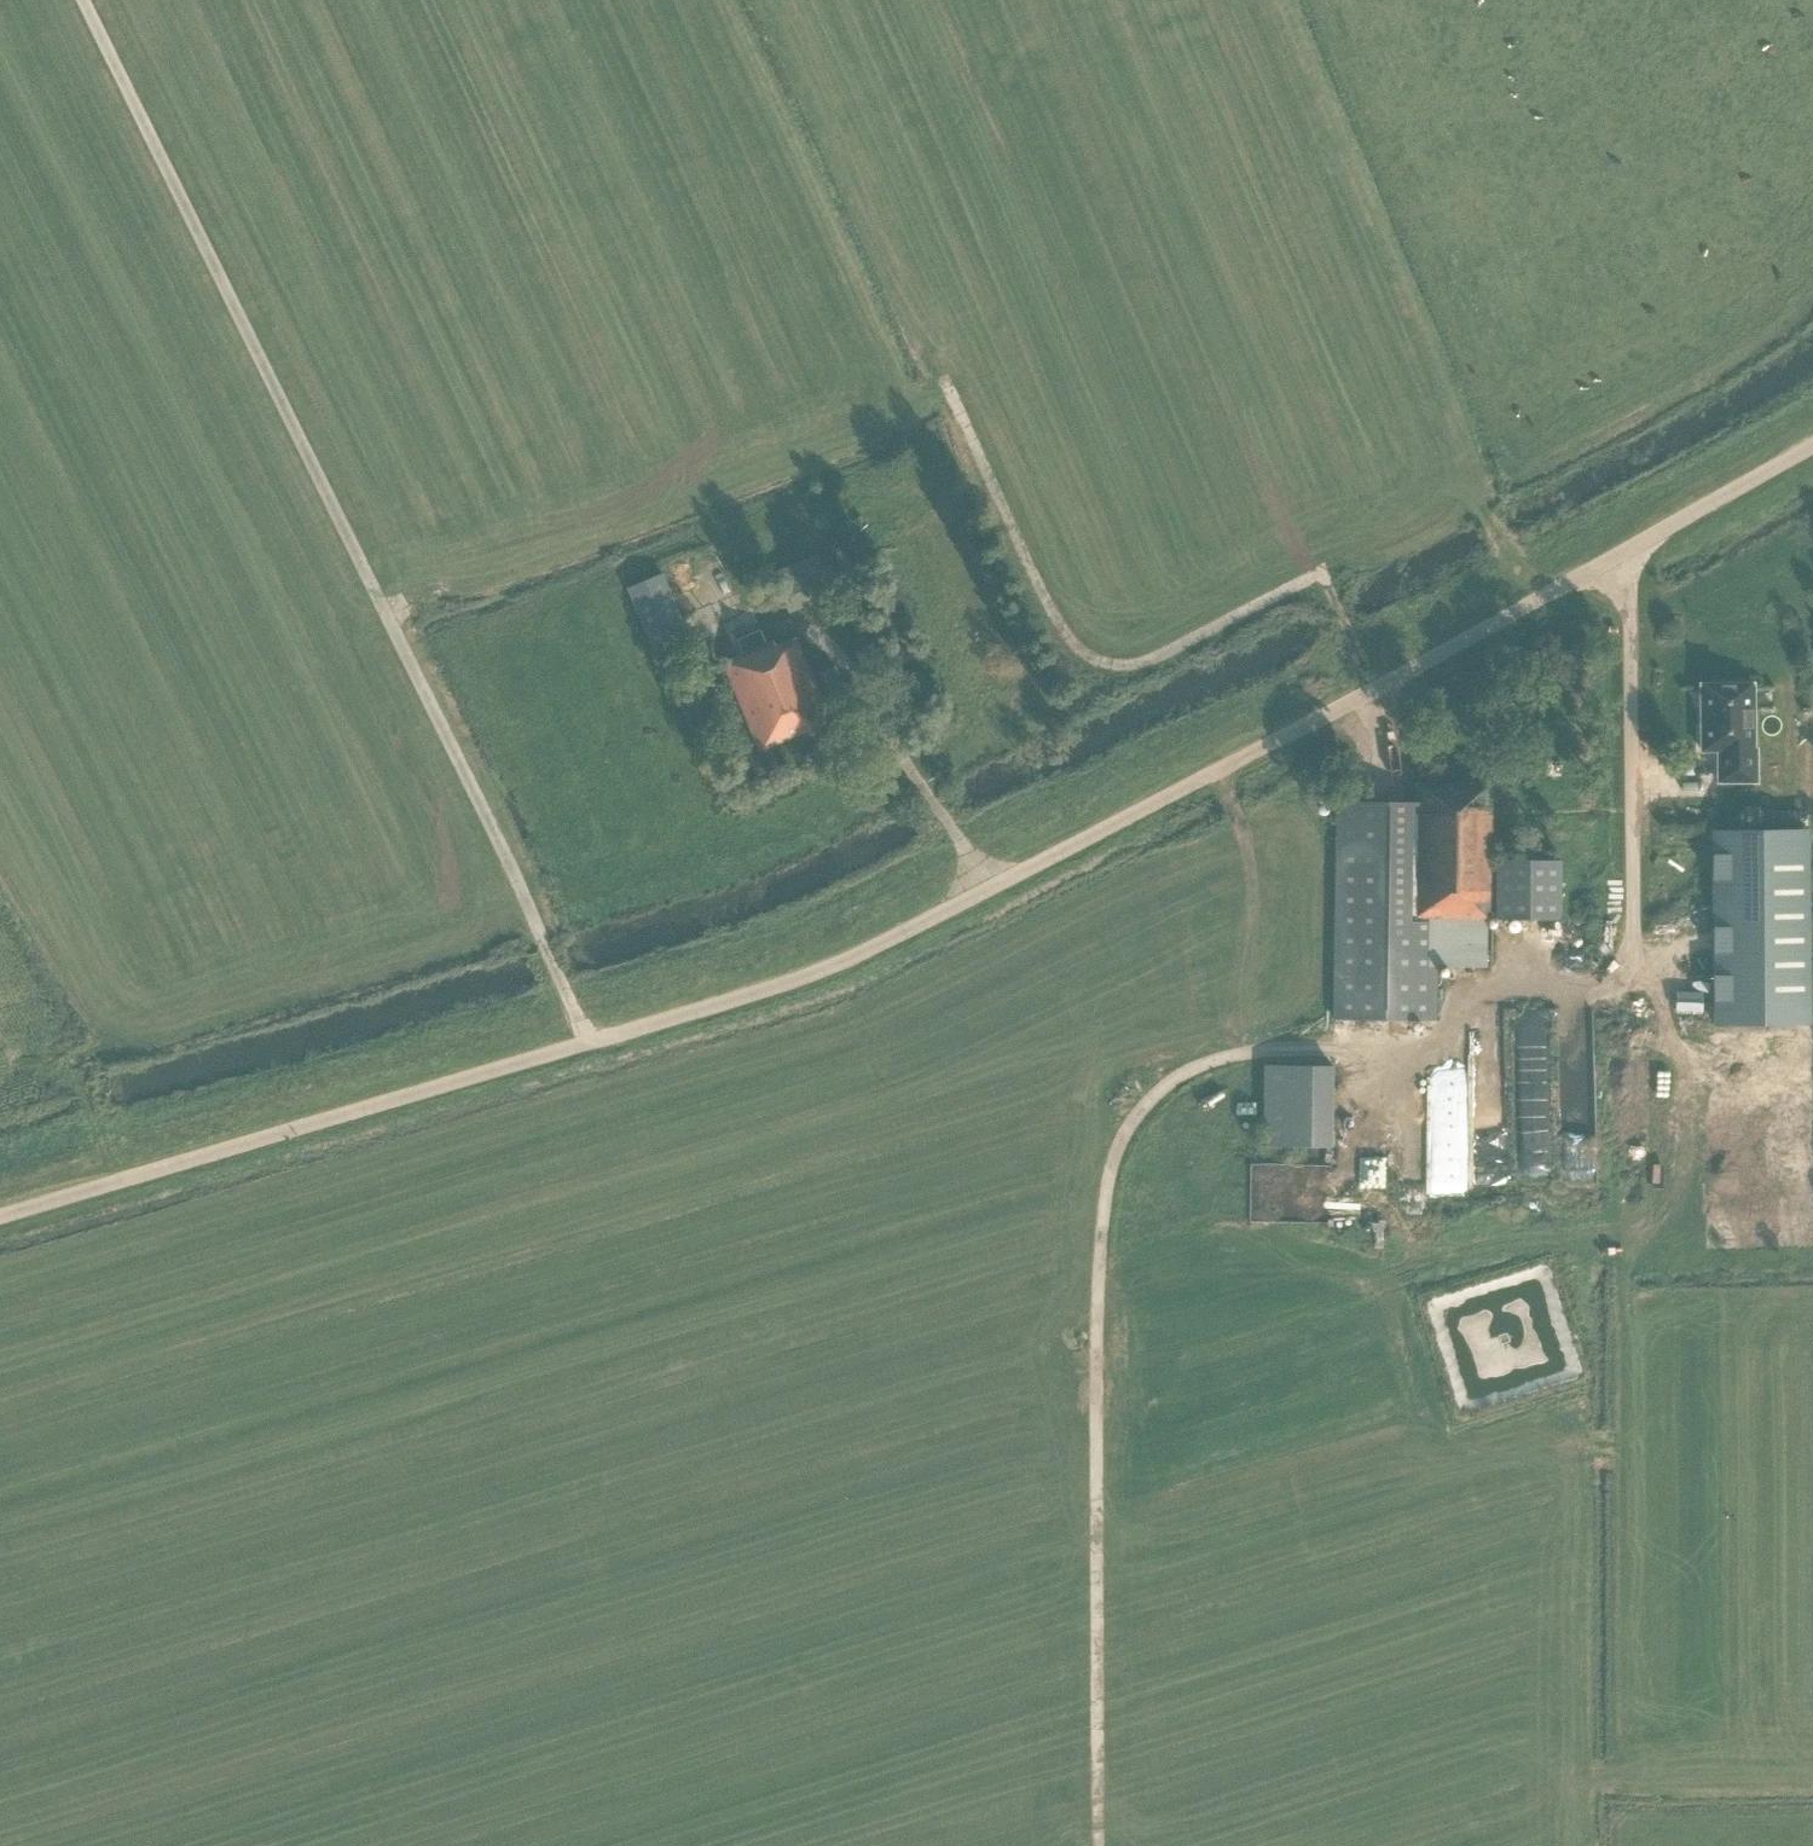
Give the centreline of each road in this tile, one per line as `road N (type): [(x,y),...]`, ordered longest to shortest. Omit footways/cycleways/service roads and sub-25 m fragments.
road 1 (unclassified): [(1812,442),(896,940),(524,1063),(0,1215)]
road 2 (track): [(585,1043),(538,928),(83,0)]
road 3 (track): [(1371,683),(1333,598),(1312,582),(1150,660),(1111,670),(1070,657),(942,389)]

